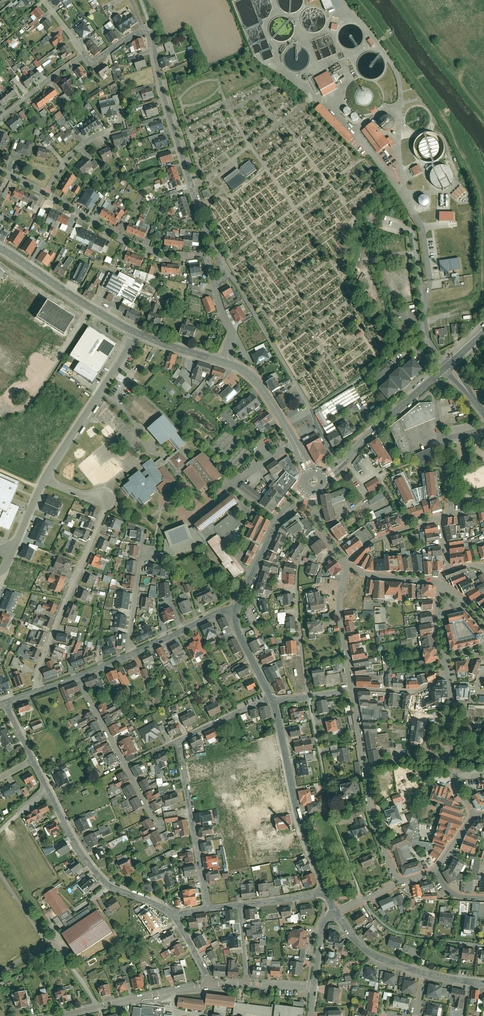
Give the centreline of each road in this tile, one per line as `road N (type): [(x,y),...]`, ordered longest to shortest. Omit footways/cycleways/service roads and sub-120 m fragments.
road 1 (residential): [(38,690),(39,660),(106,502),(43,478)]
road 2 (residential): [(216,249),(162,93),(149,28)]
road 3 (residential): [(340,466),(230,272)]
road 4 (residential): [(272,698),(296,811),(325,890)]
road 5 (residential): [(353,690),(375,827),(399,882)]
road 6 (residential): [(173,915),(102,878),(46,785)]
road 7 (residential): [(205,253),(174,255),(131,243),(46,192)]
road 8 (residential): [(209,908),(179,738)]
road 9 (residential): [(43,478),(136,333)]
road 10 (residential): [(77,676),(157,820)]
road 11 (secondary): [(0,249),(136,333)]
road 12 (residential): [(210,984),(56,1015)]
road 13 (secondary): [(449,365),(340,466)]
road 14 (residential): [(448,670),(446,753),(472,813)]
road 15 (residential): [(307,487),(278,517),(234,608)]
road 16 (residential): [(349,566),(340,602),(353,690)]
road 17 (residential): [(453,511),(441,437),(483,425)]

